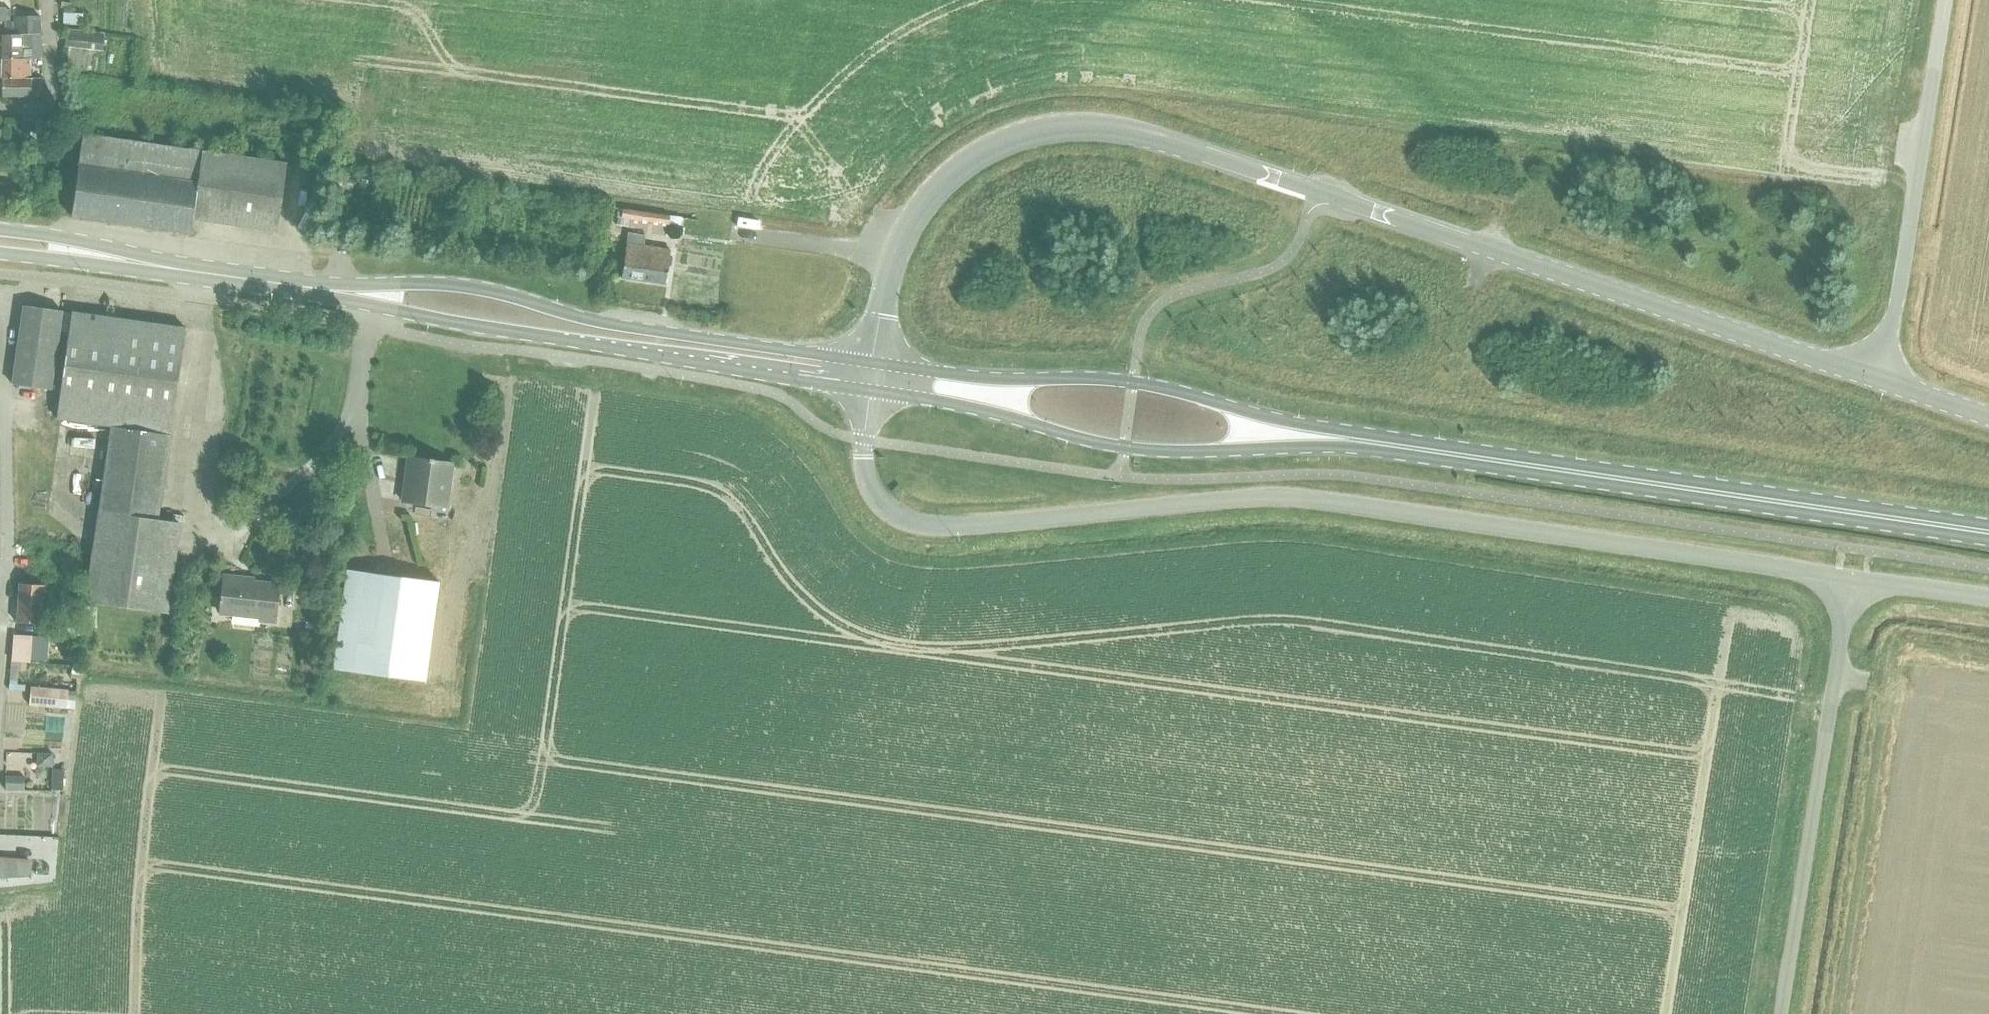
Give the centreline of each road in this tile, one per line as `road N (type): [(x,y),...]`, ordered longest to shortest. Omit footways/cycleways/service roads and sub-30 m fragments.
road 1 (tertiary): [(875,363),(892,259),(933,192),(991,147),(1083,127),(1155,137),(1884,380)]
road 2 (unclassified): [(870,391),(868,485),(892,514),(933,525),(1279,497),(1851,583)]
road 3 (primary): [(1988,534),(1395,445)]
road 4 (primary): [(875,363),(630,326),(492,290),(331,288)]
road 5 (primary): [(331,288),(417,314),(870,391)]
road 6 (primary): [(870,391),(954,404),(1124,447),(1395,445)]
road 7 (primary): [(1395,445),(1134,382),(973,377),(875,363)]
road 8 (unclassified): [(1783,1013),(1851,583)]
road 9 (unclassified): [(1884,380),(1945,0)]
road 10 (residential): [(0,667),(6,497),(0,299)]
road 11 (primary): [(331,288),(0,242)]
road 12 (residential): [(0,107),(37,111),(48,102),(48,0)]
road 13 (unclassified): [(1851,583),(1988,601)]

